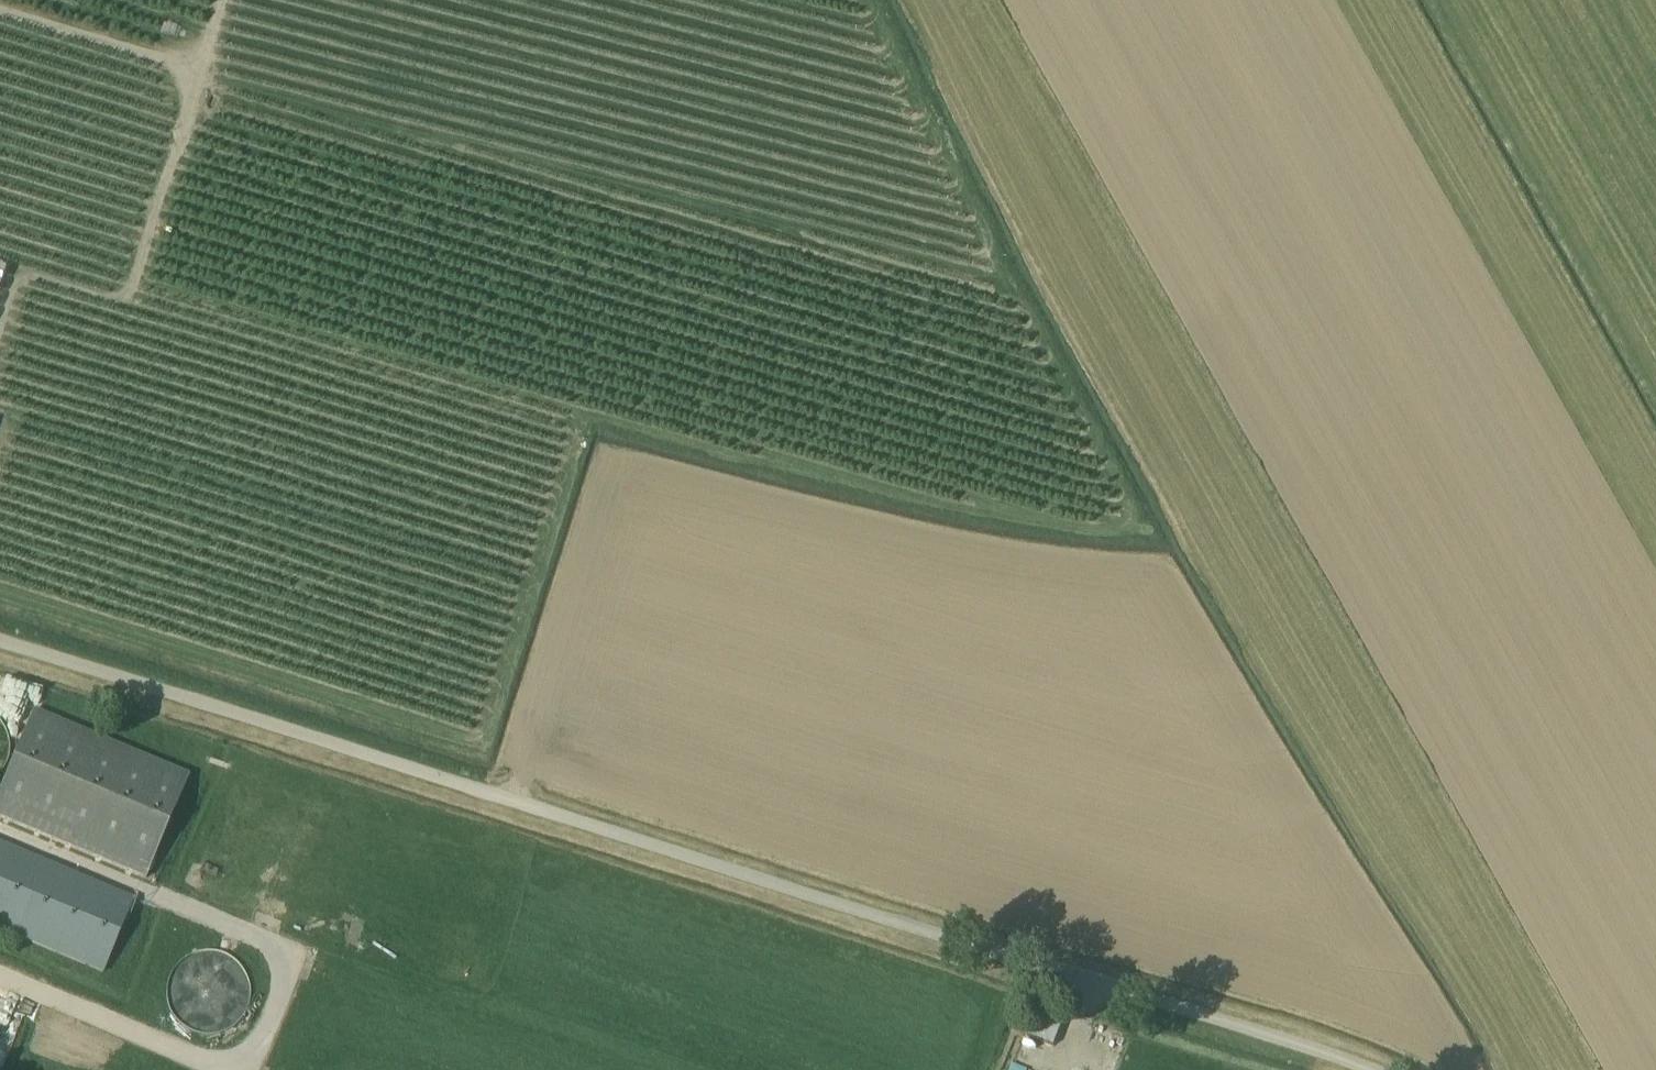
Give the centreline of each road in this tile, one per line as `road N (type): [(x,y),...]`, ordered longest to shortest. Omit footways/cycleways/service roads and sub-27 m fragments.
road 1 (unclassified): [(1372,1069),(0,640)]
road 2 (track): [(0,14),(203,75)]

